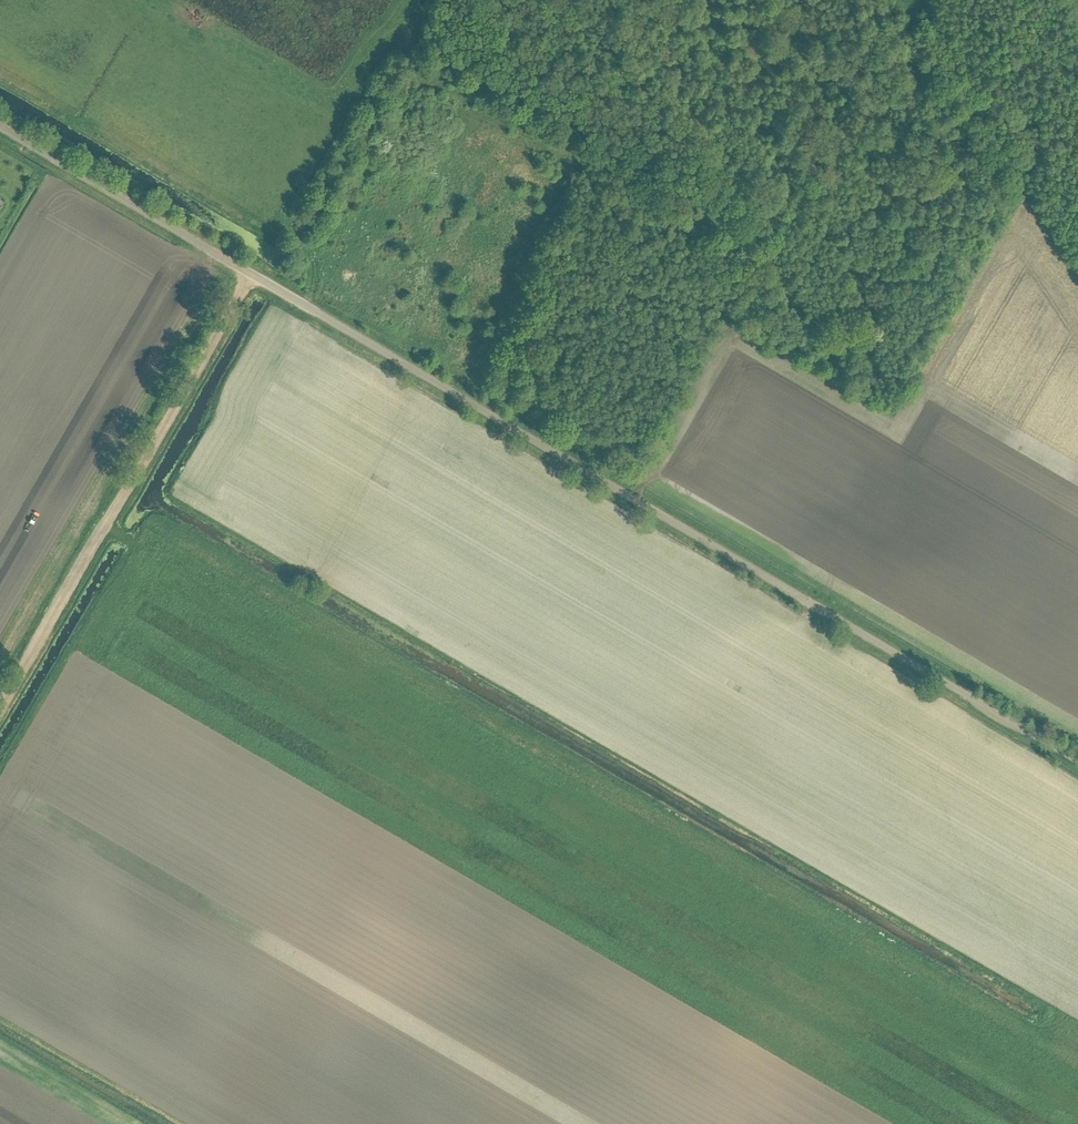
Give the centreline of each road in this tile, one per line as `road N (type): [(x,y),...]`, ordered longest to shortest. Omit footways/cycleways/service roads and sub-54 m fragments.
road 1 (unclassified): [(1077,760),(0,124)]
road 2 (track): [(248,272),(0,699)]

